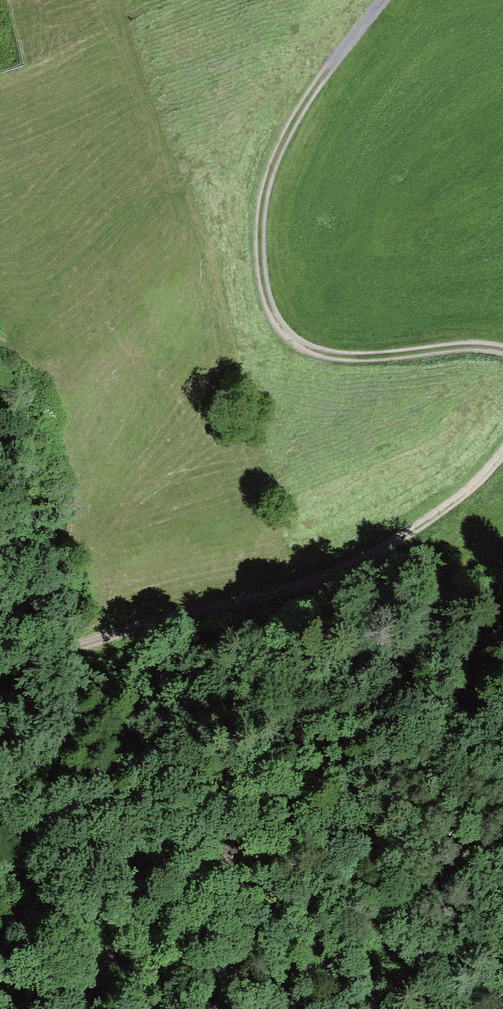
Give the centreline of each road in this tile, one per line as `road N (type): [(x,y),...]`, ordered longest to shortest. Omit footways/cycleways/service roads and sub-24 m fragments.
road 1 (track): [(0,984),(185,902),(401,661),(502,611)]
road 2 (track): [(382,0),(316,84),(276,152),(260,200),(265,303),(284,335),(338,358),(474,345),(502,350)]
road 3 (track): [(0,650),(313,586),(471,489),(502,451)]
road 4 (trunk): [(0,968),(6,690),(0,476)]

